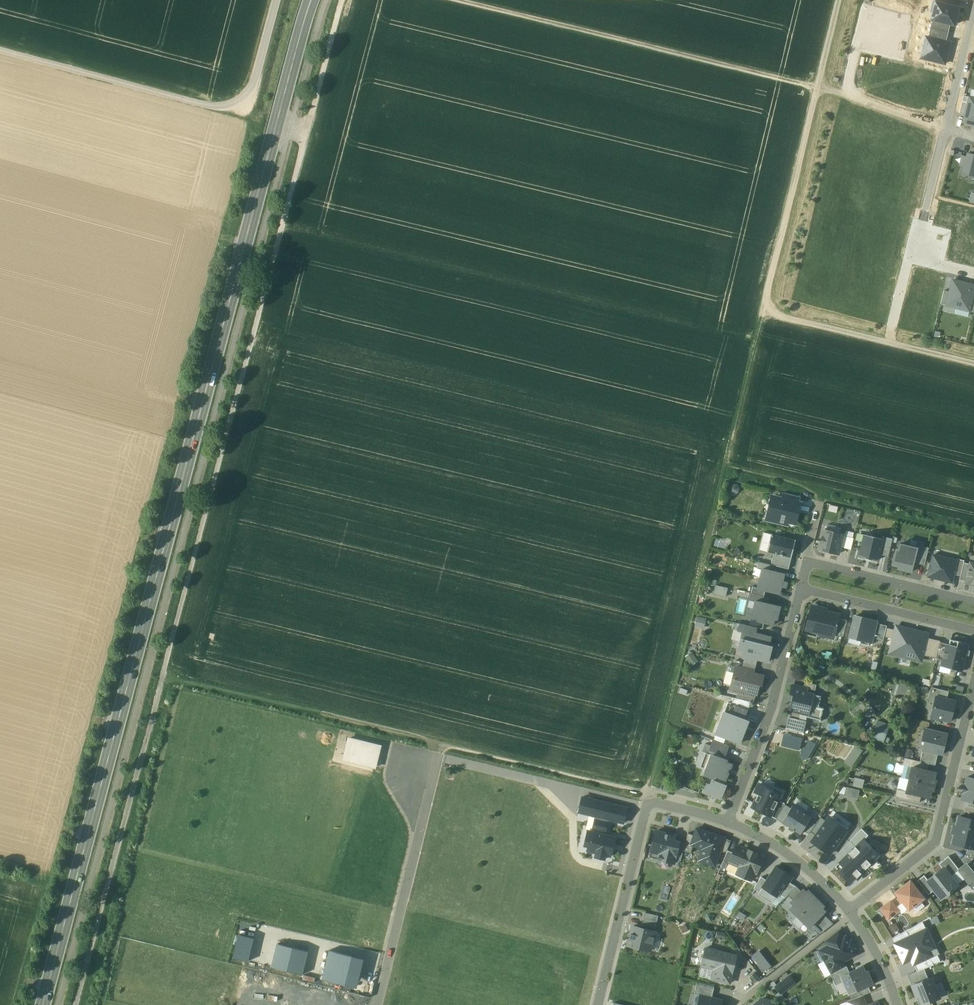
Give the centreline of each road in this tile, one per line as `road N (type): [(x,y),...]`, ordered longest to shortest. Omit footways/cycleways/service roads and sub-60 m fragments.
road 1 (primary): [(312,0),(43,1004)]
road 2 (track): [(76,1004),(343,0)]
road 3 (track): [(653,806),(645,793),(818,89)]
road 4 (track): [(450,0),(818,89)]
road 5 (track): [(0,50),(214,107),(242,100),(261,65)]
road 6 (residential): [(599,1004),(645,815),(662,804),(733,821)]
road 7 (residential): [(850,910),(930,848),(973,695)]
road 8 (residential): [(802,590),(733,821)]
road 9 (residential): [(376,1004),(430,784)]
road 10 (residential): [(973,603),(808,563),(802,590)]
road 11 (residential): [(802,590),(973,631)]
road 12 (residential): [(733,821),(794,855),(850,910)]
road 13 (residential): [(945,128),(910,258)]

